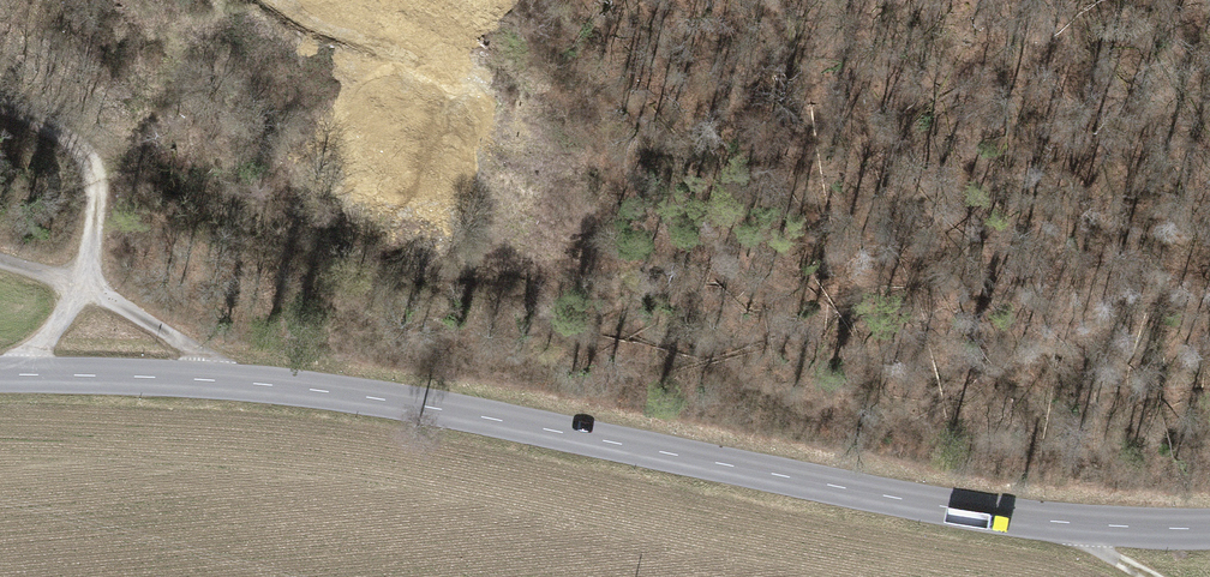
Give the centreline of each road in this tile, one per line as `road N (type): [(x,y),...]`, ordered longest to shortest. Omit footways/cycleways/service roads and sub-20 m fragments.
road 1 (secondary): [(0,374),(328,391),(970,511),(1209,527)]
road 2 (track): [(235,382),(203,352),(81,286),(95,172),(67,131),(0,104)]
road 3 (track): [(0,258),(81,286),(15,373)]
road 4 (track): [(1164,576),(1057,521)]

